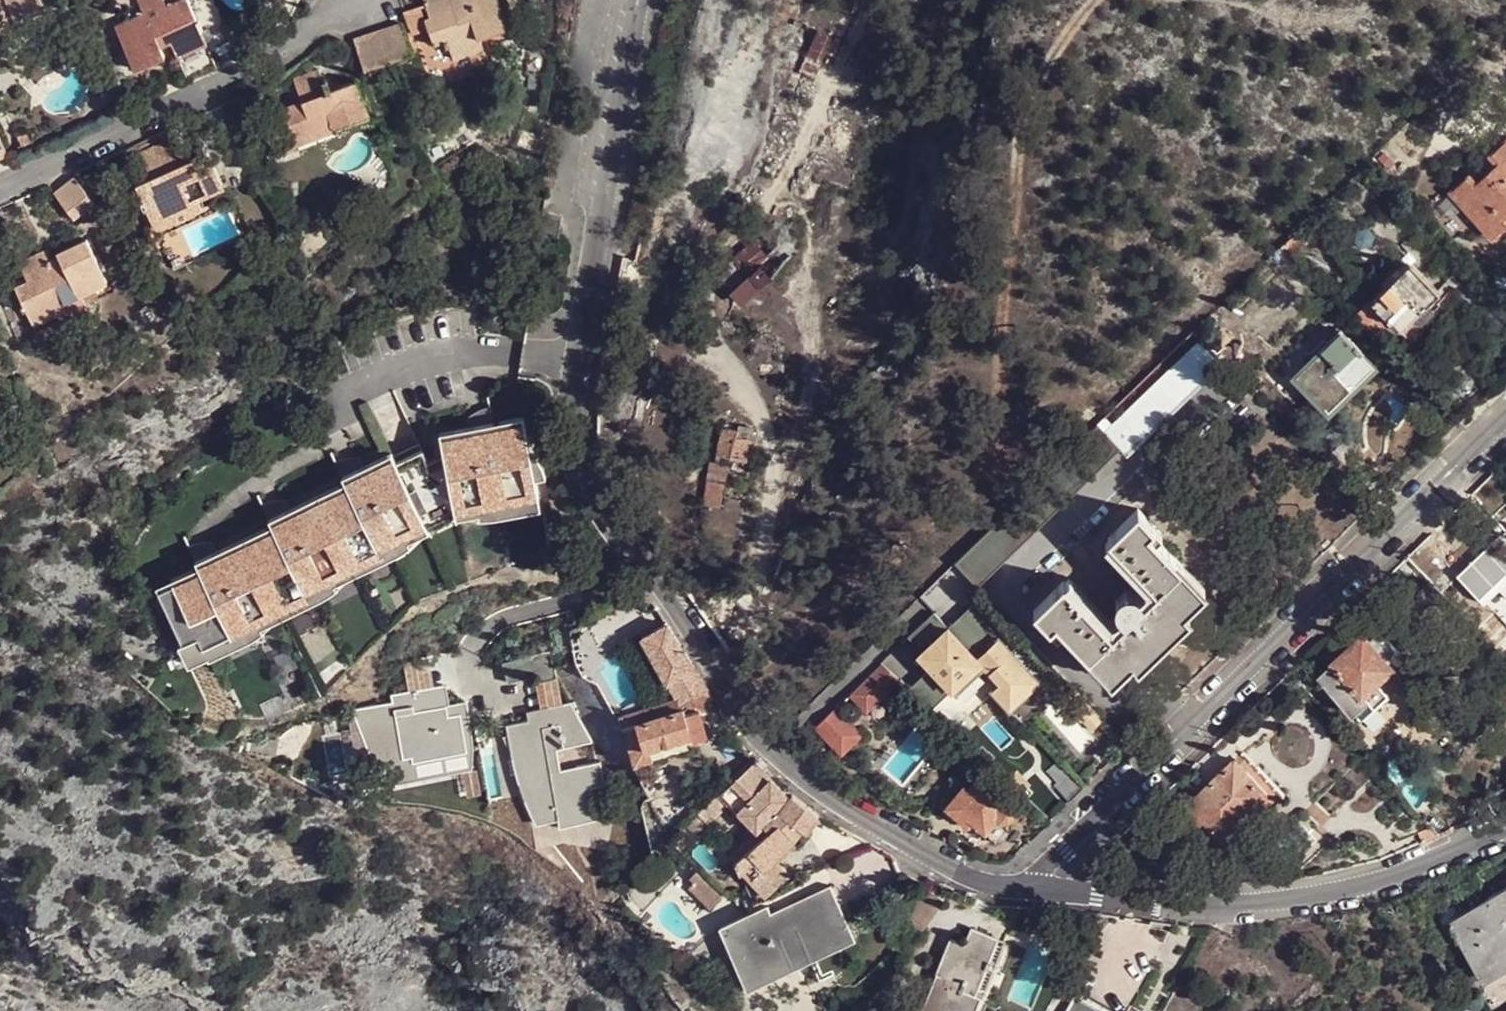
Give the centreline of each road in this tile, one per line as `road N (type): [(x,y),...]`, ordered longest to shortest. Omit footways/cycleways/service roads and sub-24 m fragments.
road 1 (track): [(1103,0),(1027,86),(996,460),(976,502),(918,553),(827,608),(740,700)]
road 2 (residential): [(1037,889),(953,871),(822,792),(774,752),(603,497),(579,440),(578,363)]
road 3 (residential): [(1505,416),(1042,869),(1037,889)]
road 4 (residential): [(1505,819),(1389,881),(1255,907),(1037,889)]
road 5 (residential): [(355,0),(222,78),(0,179)]
road 6 (residential): [(578,363),(638,0)]
road 7 (residential): [(338,397),(458,352),(578,363)]

